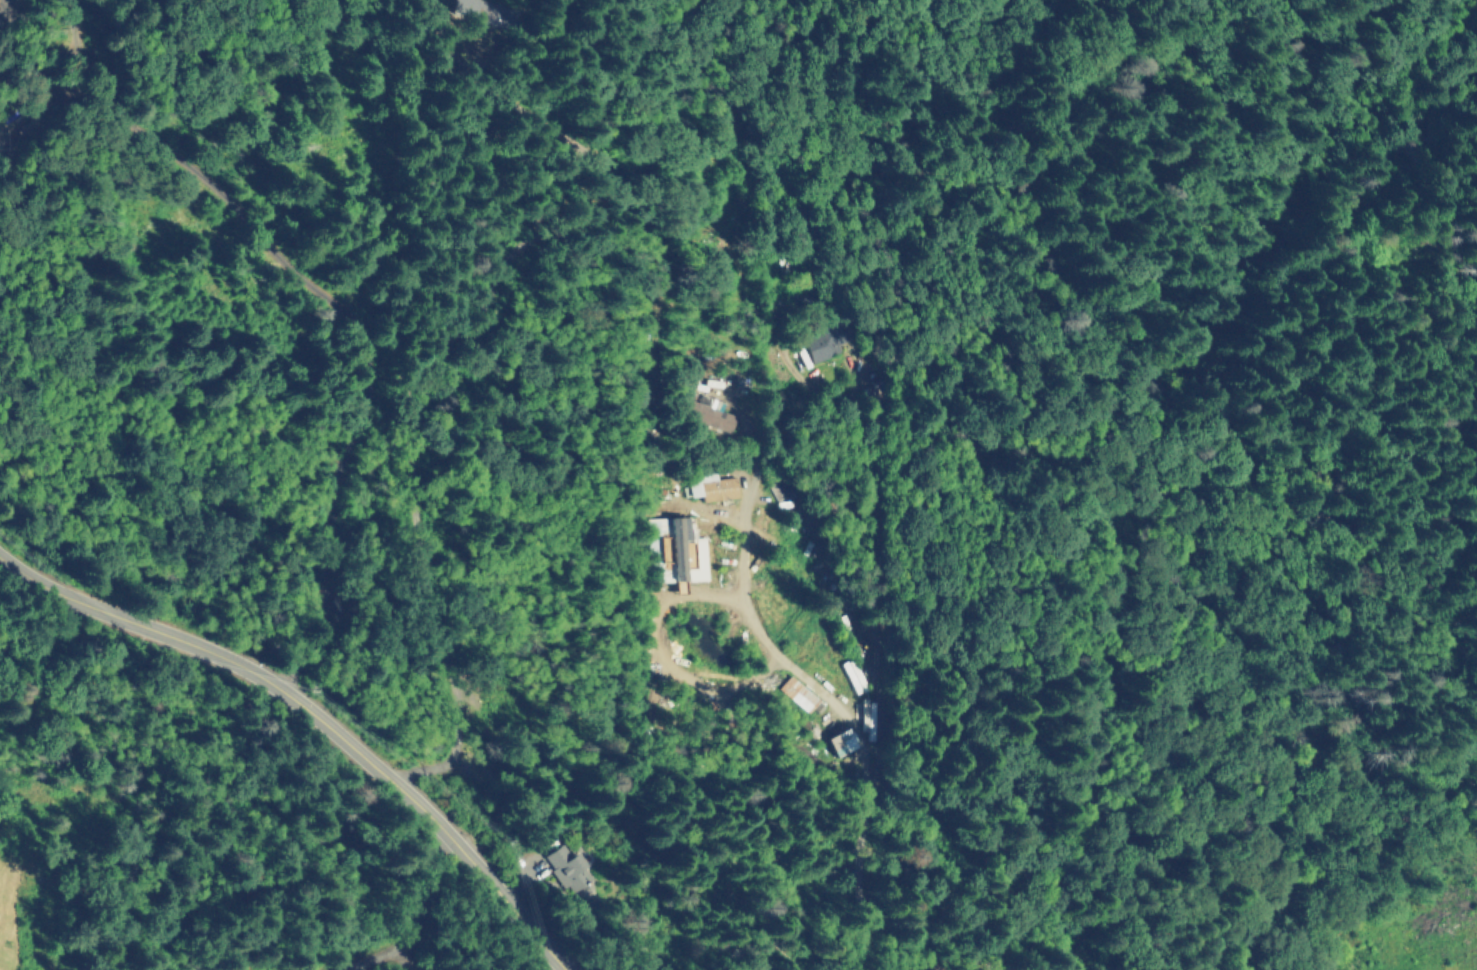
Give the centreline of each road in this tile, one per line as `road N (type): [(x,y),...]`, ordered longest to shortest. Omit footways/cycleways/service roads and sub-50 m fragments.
road 1 (residential): [(855,969),(857,820),(875,786),(882,732),(874,506),(854,396),(780,209)]
road 2 (tertiary): [(574,969),(445,829),(311,702),(244,661),(47,585),(0,548)]

